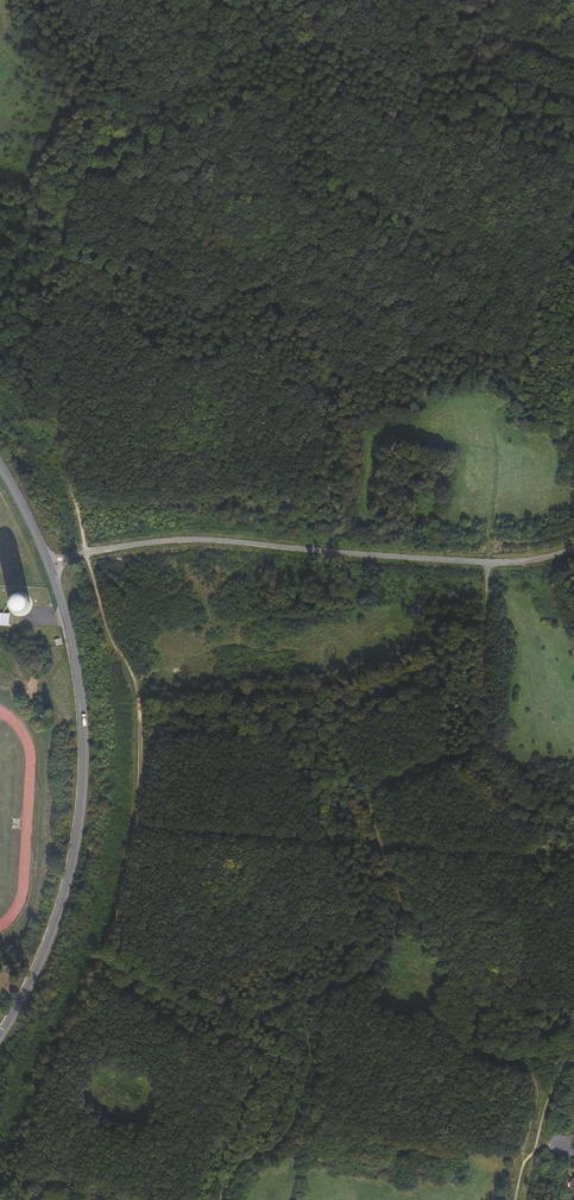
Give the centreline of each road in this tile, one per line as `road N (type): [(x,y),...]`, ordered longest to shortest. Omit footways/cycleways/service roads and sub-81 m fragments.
road 1 (track): [(573,101),(487,77),(404,79),(321,47),(269,47),(137,108),(76,200),(67,287),(69,461),(85,559),(136,687),(140,734),(137,829),(102,979),(255,1070),(258,1148)]
road 2 (unclassified): [(49,563),(197,539),(489,562),(573,547)]
road 3 (unclassified): [(0,1036),(58,911),(82,793),(82,701),(49,563)]
road 4 (track): [(397,890),(477,1002),(476,1036),(526,1067),(538,1089),(523,1163)]
road 5 (track): [(102,979),(49,1081),(32,1156),(39,1169),(150,1199)]
road 6 (track): [(516,1199),(550,1090),(573,1046)]

